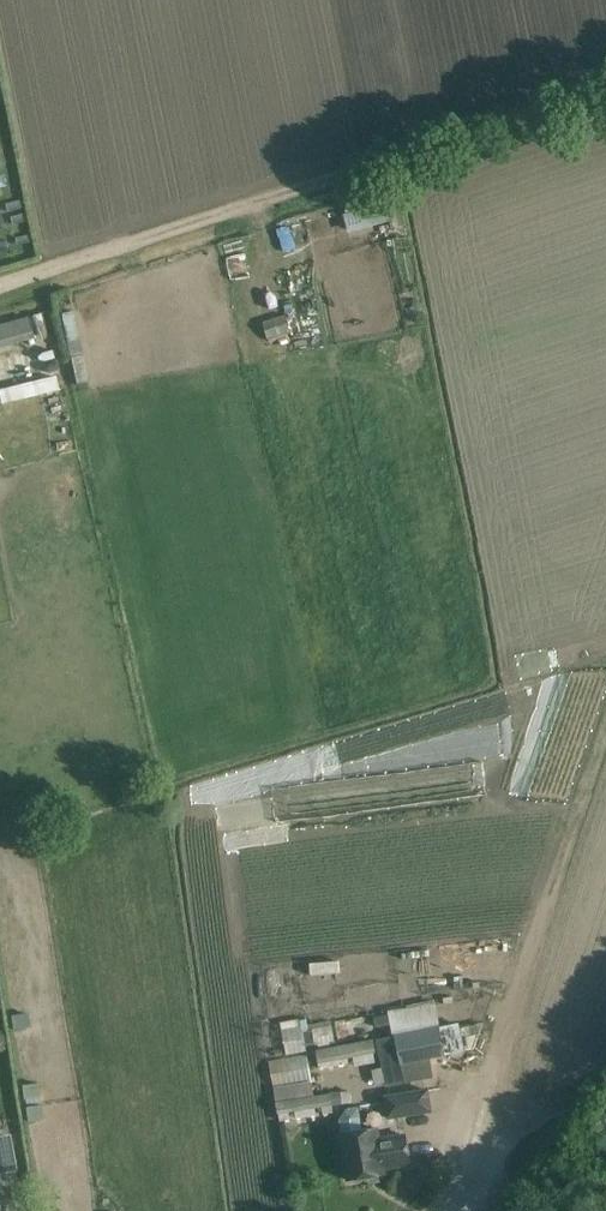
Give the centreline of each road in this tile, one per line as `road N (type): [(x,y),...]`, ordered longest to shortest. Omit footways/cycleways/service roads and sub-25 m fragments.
road 1 (track): [(0,287),(605,83)]
road 2 (track): [(605,749),(444,1170)]

